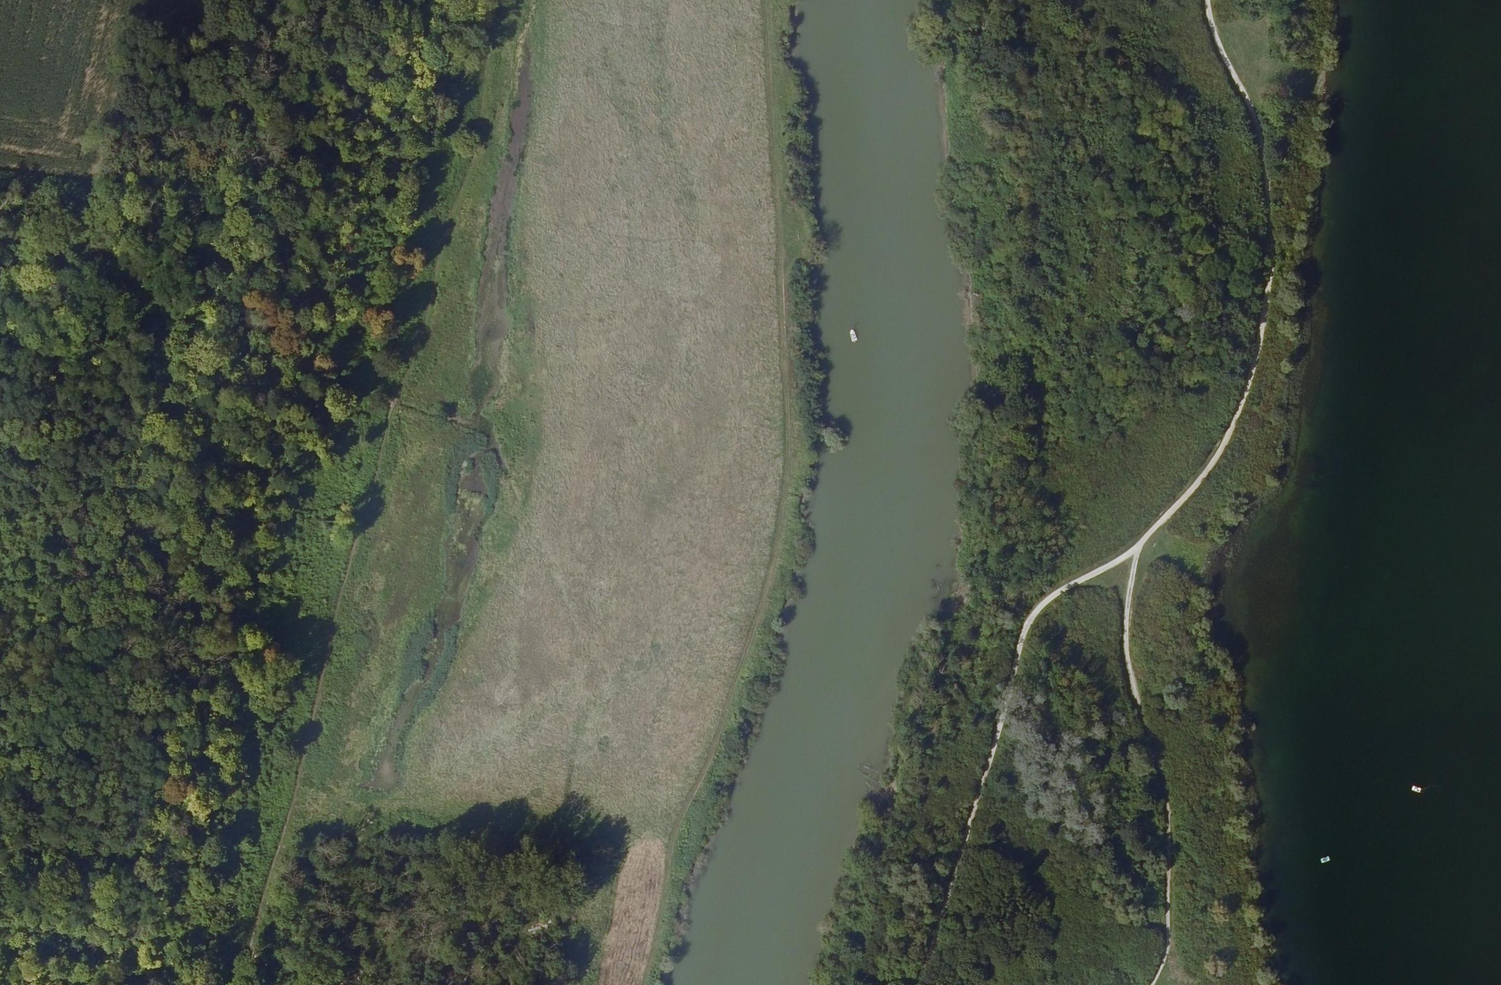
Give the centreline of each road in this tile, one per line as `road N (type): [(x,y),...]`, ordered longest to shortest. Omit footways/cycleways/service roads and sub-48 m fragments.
road 1 (track): [(495,0),(473,135),(417,325),(385,402),(238,984)]
road 2 (track): [(762,0),(783,311),(783,459),(761,588),(678,836),(642,984)]

